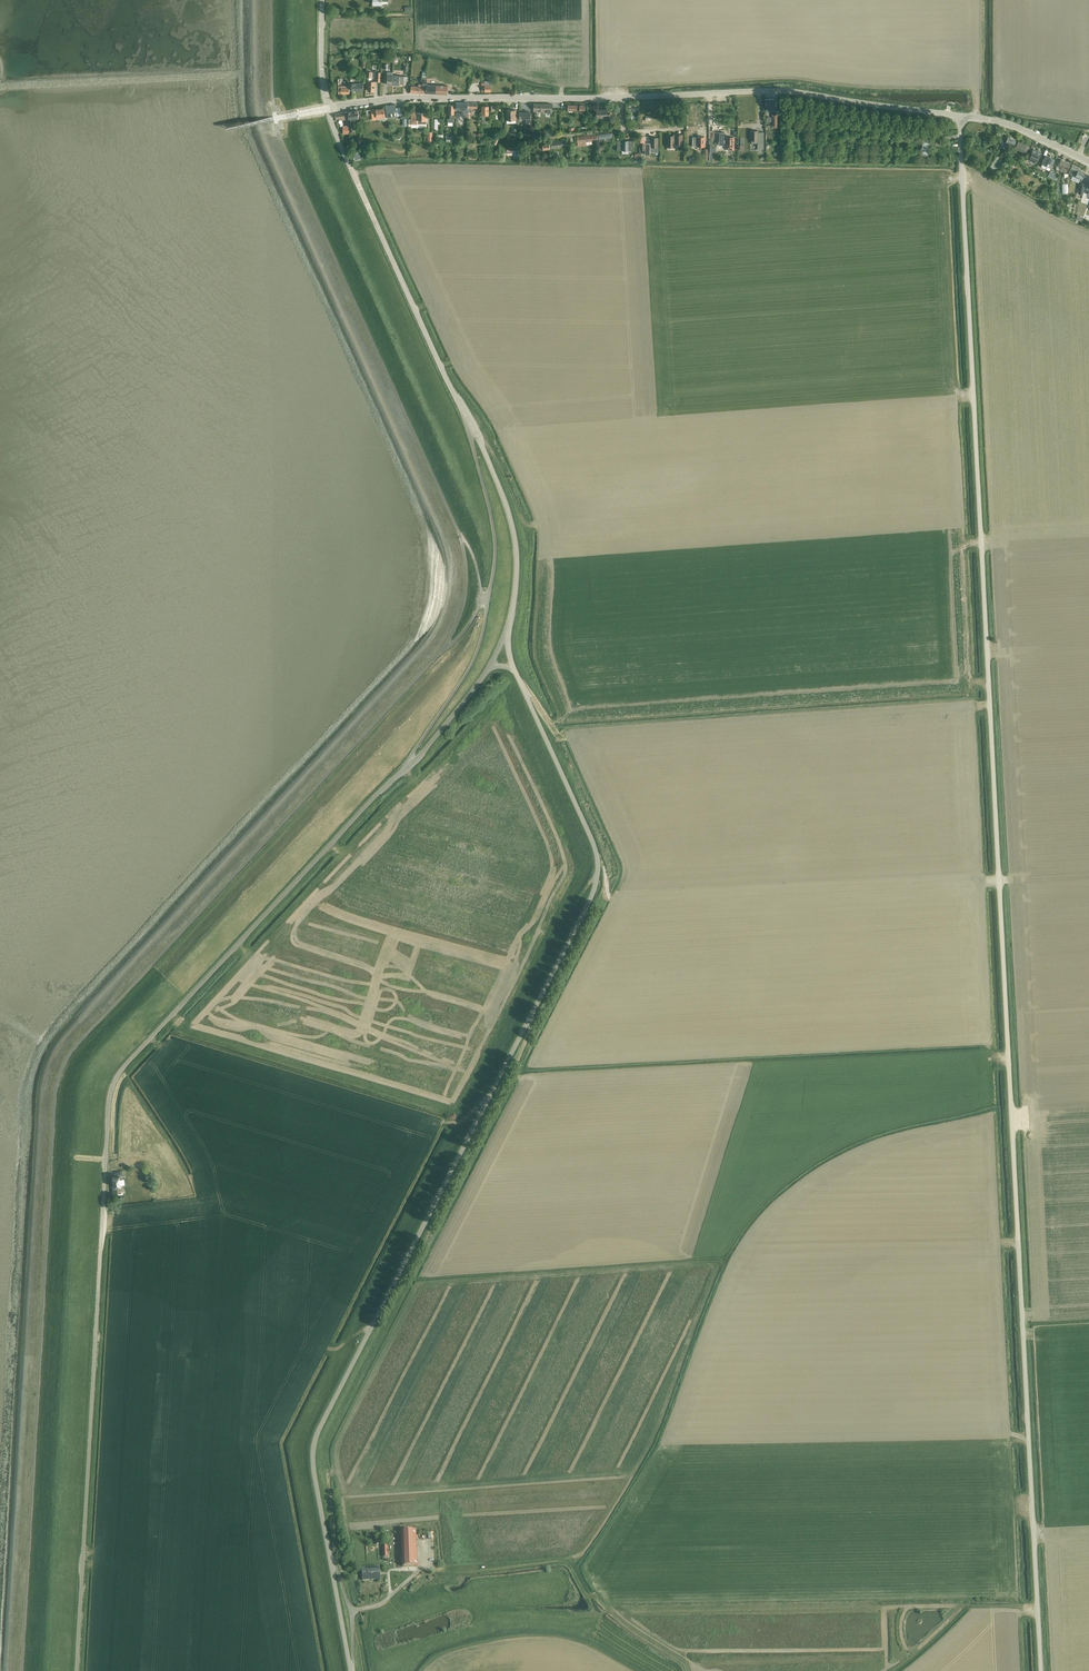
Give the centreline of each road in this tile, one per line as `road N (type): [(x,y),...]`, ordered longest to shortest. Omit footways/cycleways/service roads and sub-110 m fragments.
road 1 (unclassified): [(1042,1670),(960,115)]
road 2 (unclassified): [(351,1670),(314,1466),(319,1431),(595,877),(591,839),(514,668)]
road 3 (tertiary): [(77,1670),(112,1090),(126,1066),(410,765)]
road 4 (track): [(426,1565),(467,1571),(559,1562),(570,1565),(593,1604),(1038,1601)]
road 5 (unclassified): [(410,765),(476,655),(492,584),(494,533),(468,418)]
road 6 (tertiary): [(621,97),(804,92),(960,115)]
road 7 (tertiary): [(468,418),(328,108)]
road 8 (tertiary): [(328,108),(417,96),(621,97)]
road 9 (tertiary): [(506,633),(517,576),(513,531),(468,418)]
road 10 (tertiary): [(1088,161),(1021,129),(960,115)]
road 11 (tertiary): [(410,765),(491,668)]

